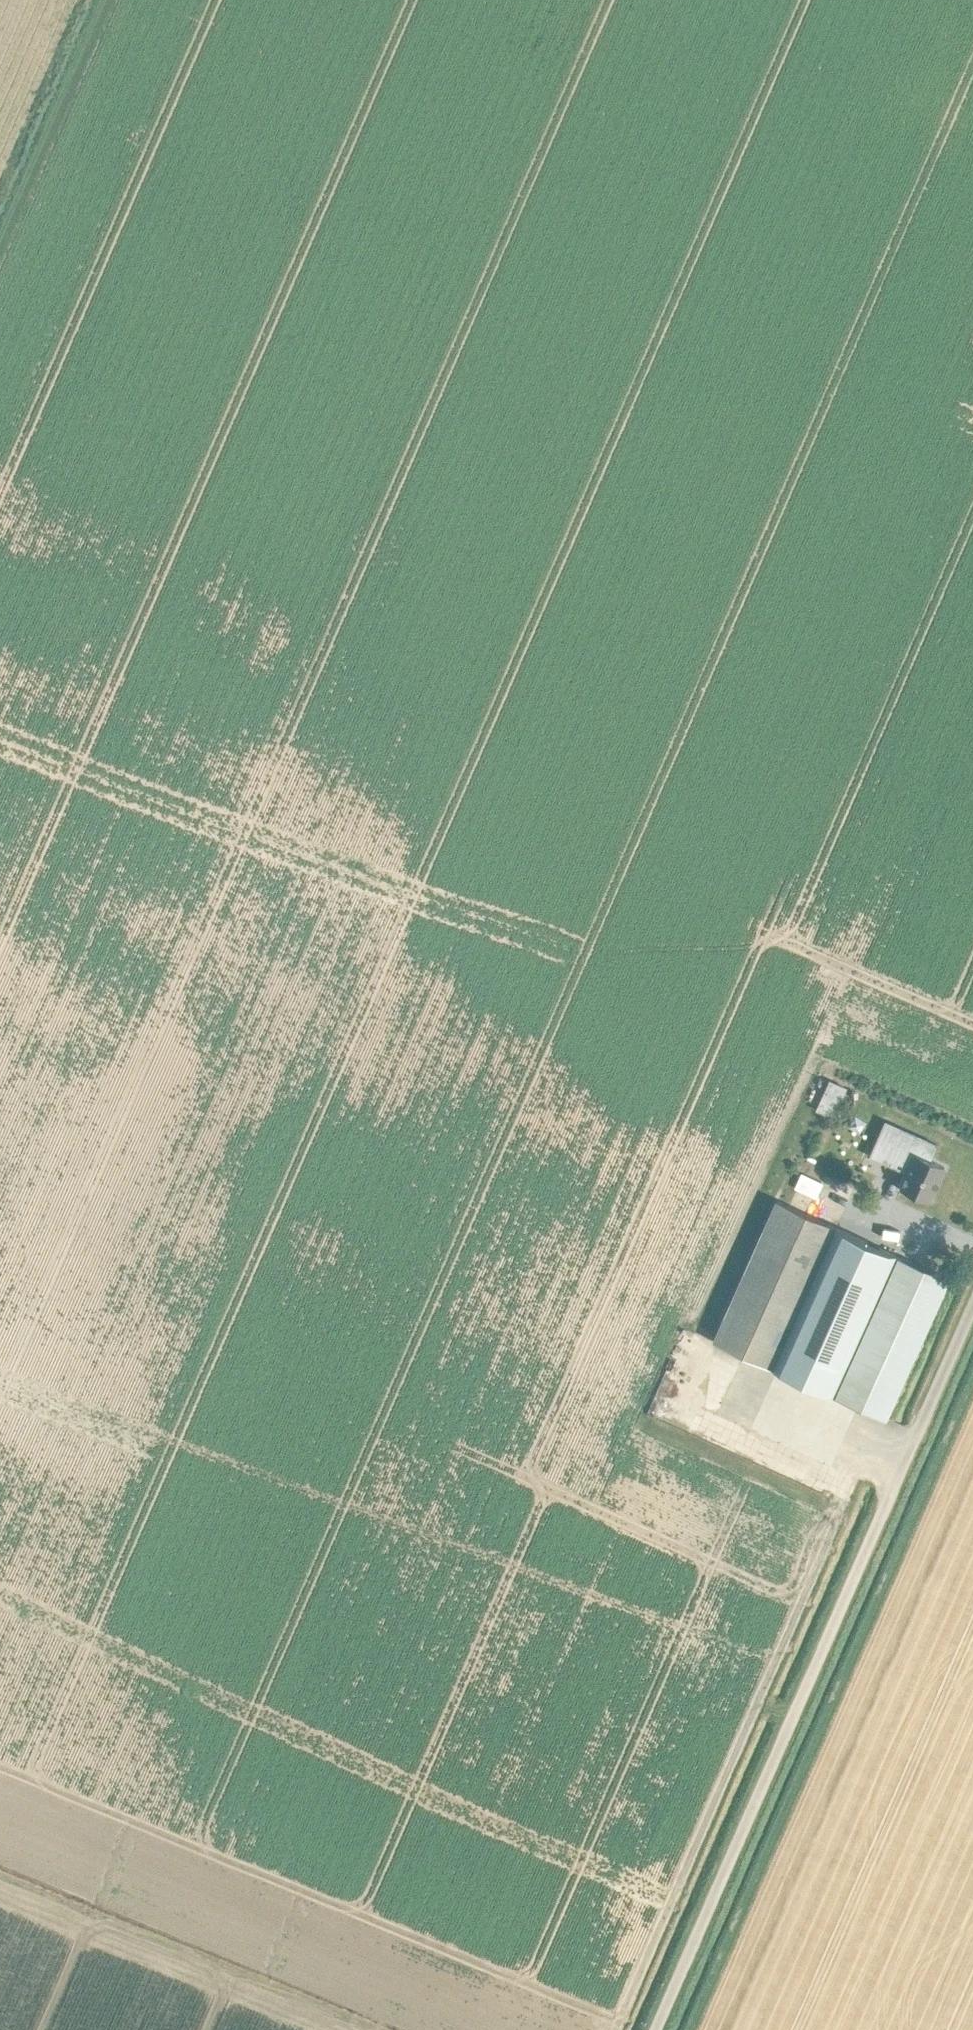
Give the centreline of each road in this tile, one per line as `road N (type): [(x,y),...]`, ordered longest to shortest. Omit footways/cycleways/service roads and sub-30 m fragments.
road 1 (unclassified): [(653,2029),(972,1300)]

